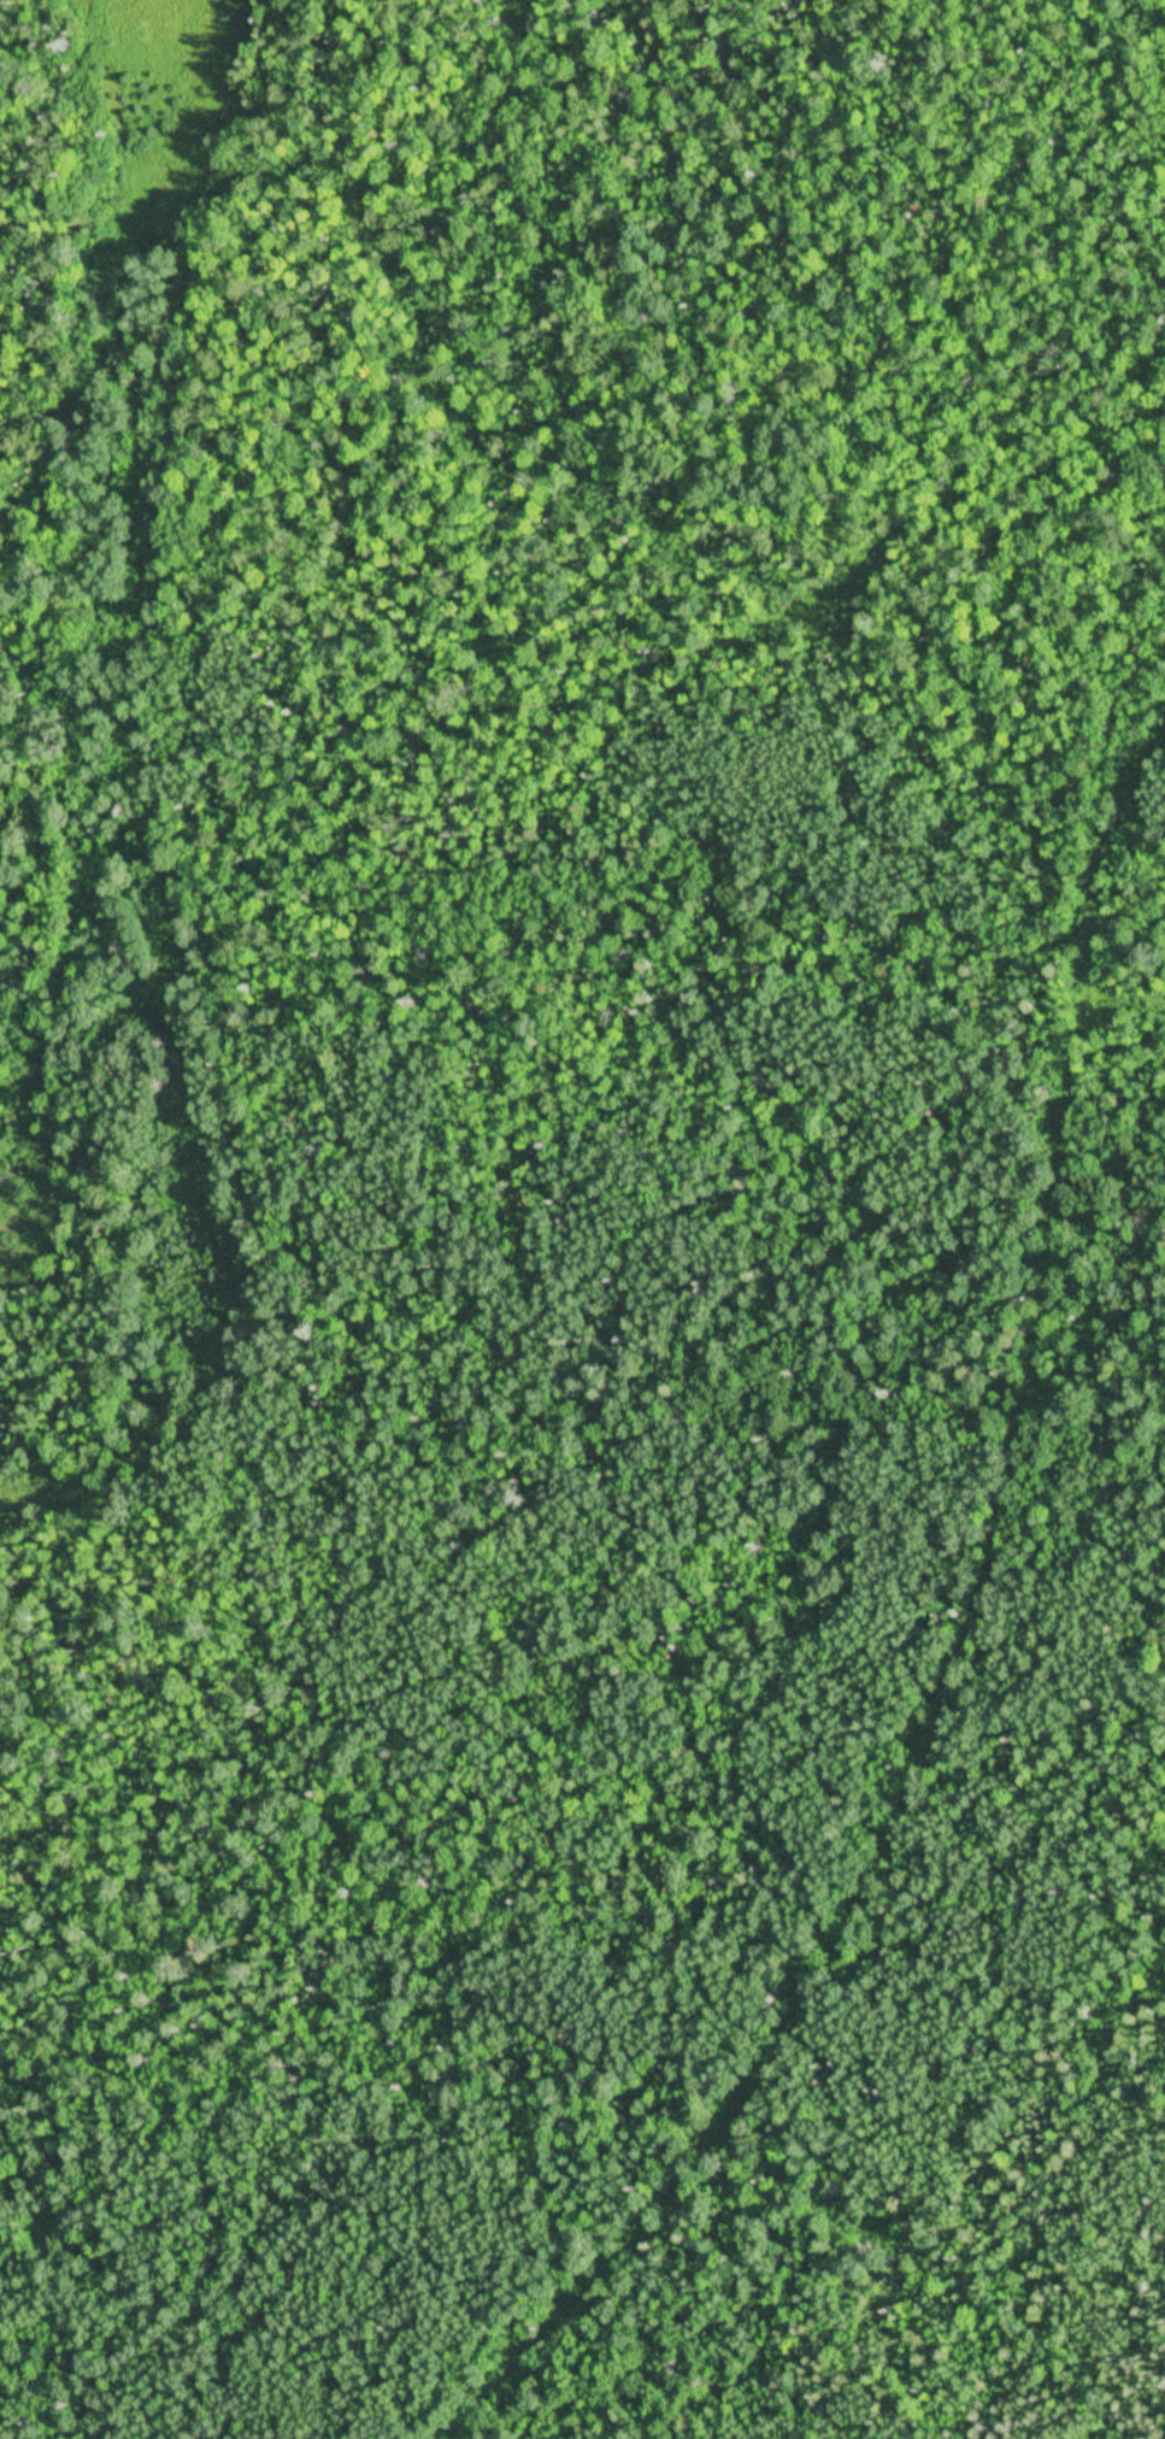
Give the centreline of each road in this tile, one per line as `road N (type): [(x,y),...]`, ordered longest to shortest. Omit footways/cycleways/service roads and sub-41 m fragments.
road 1 (track): [(441,2438),(731,2126),(853,1911),(941,1714),(1017,1500),(1116,900),(1164,758)]

